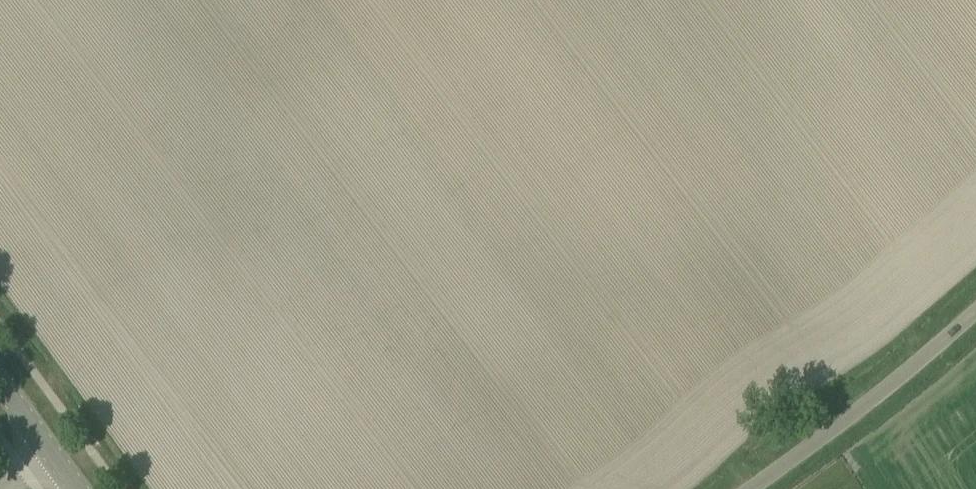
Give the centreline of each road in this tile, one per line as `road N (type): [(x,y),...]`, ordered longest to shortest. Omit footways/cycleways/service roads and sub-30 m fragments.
road 1 (unclassified): [(740,488),(859,404),(975,302)]

